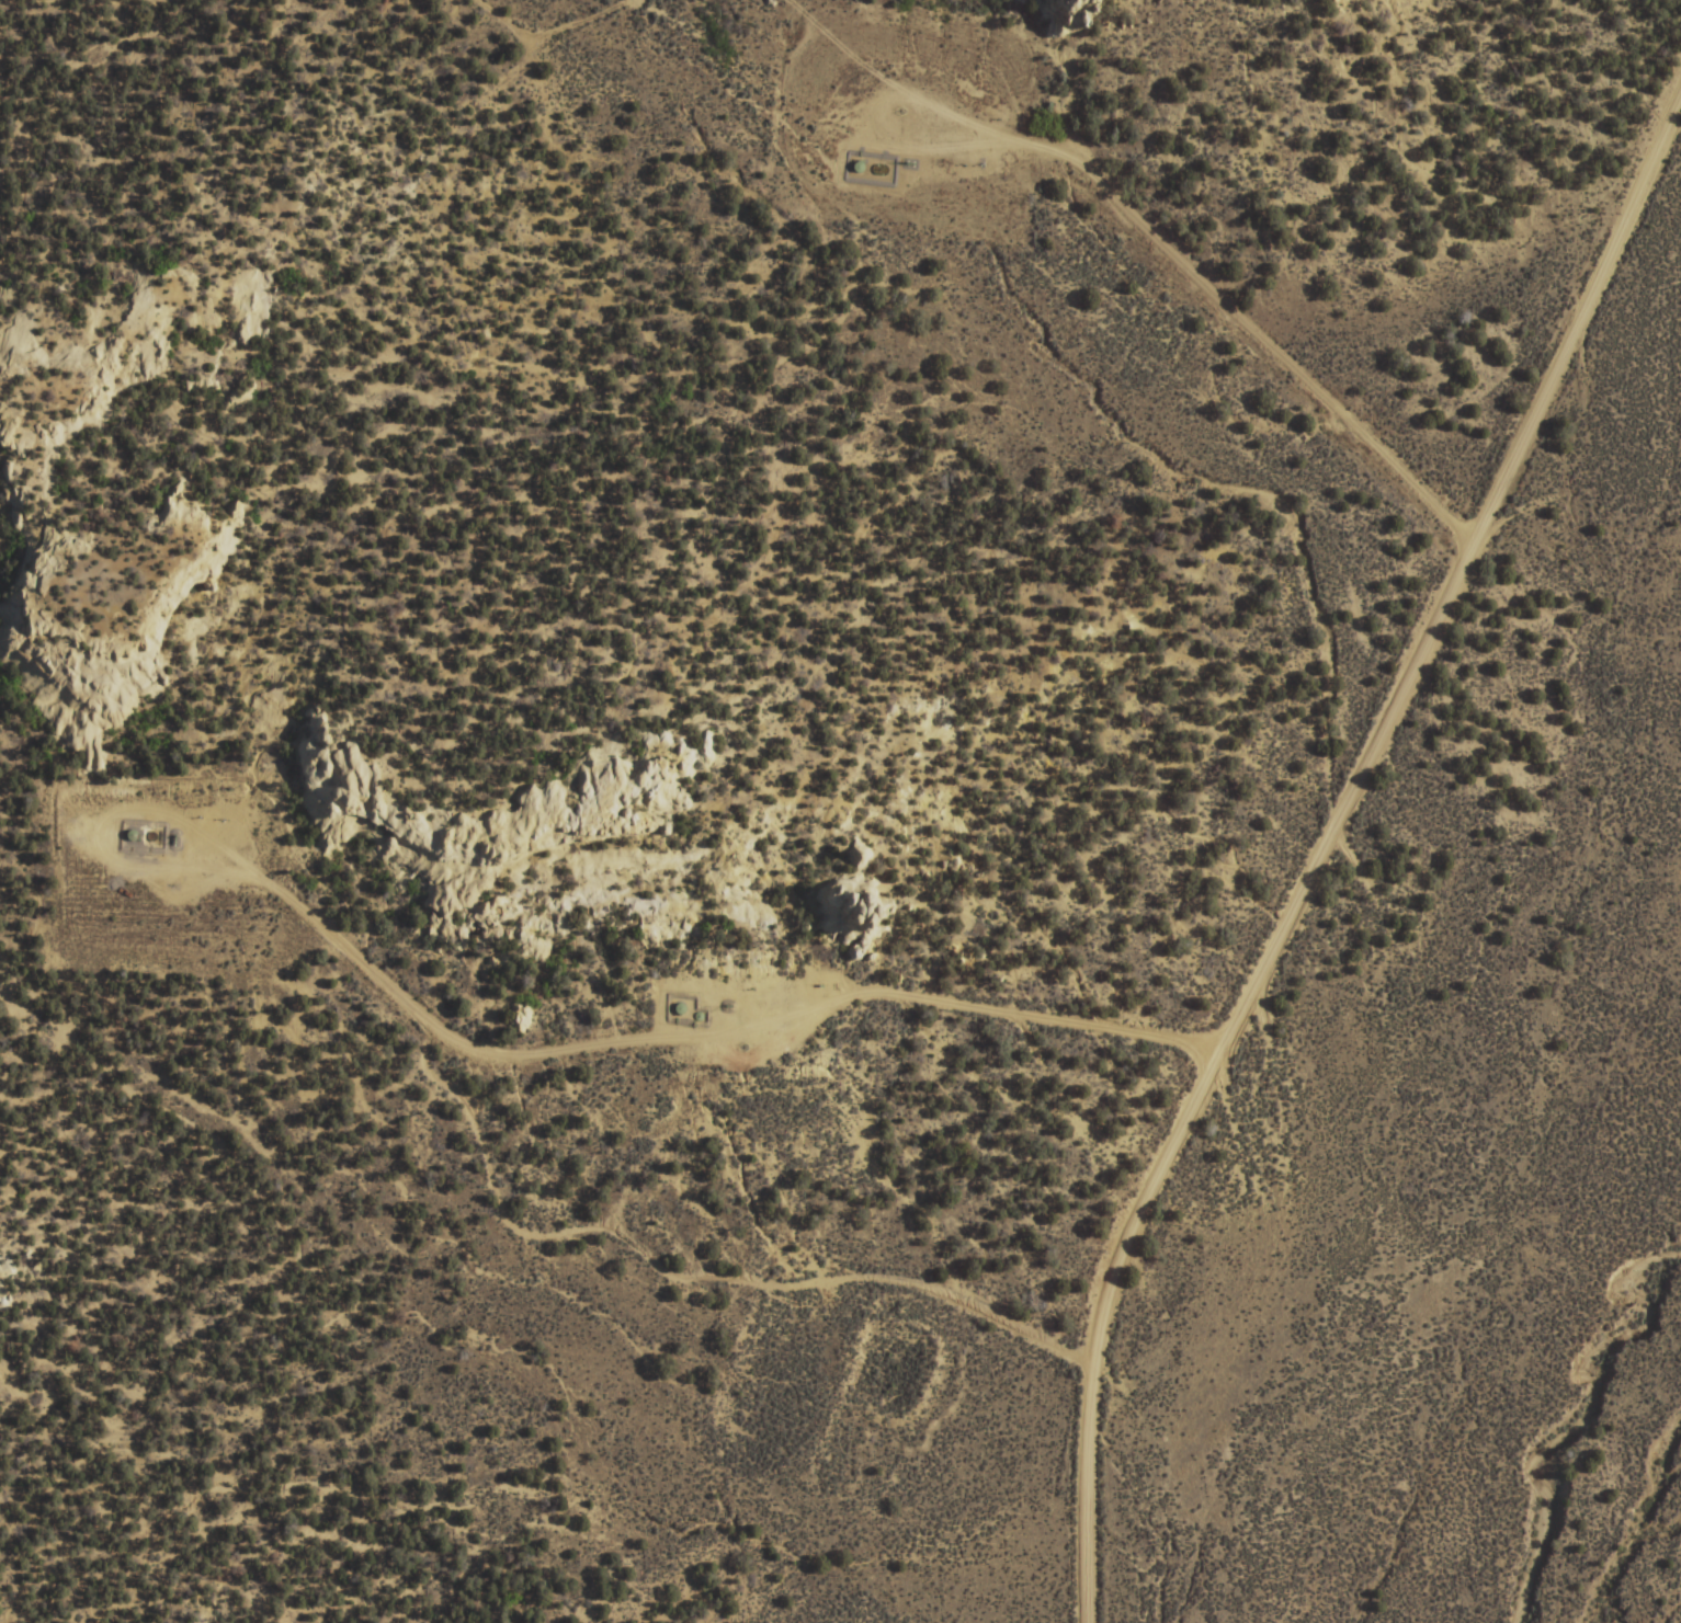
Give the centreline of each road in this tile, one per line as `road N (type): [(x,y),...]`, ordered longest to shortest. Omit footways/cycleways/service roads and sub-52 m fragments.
road 1 (tertiary): [(1680,104),(1636,218),(1158,1064),(1054,1270),(1024,1375),(1021,1622)]
road 2 (residential): [(1024,1375),(921,1312),(782,1292)]
road 3 (residential): [(1638,1622),(1659,1516),(1680,1474)]

